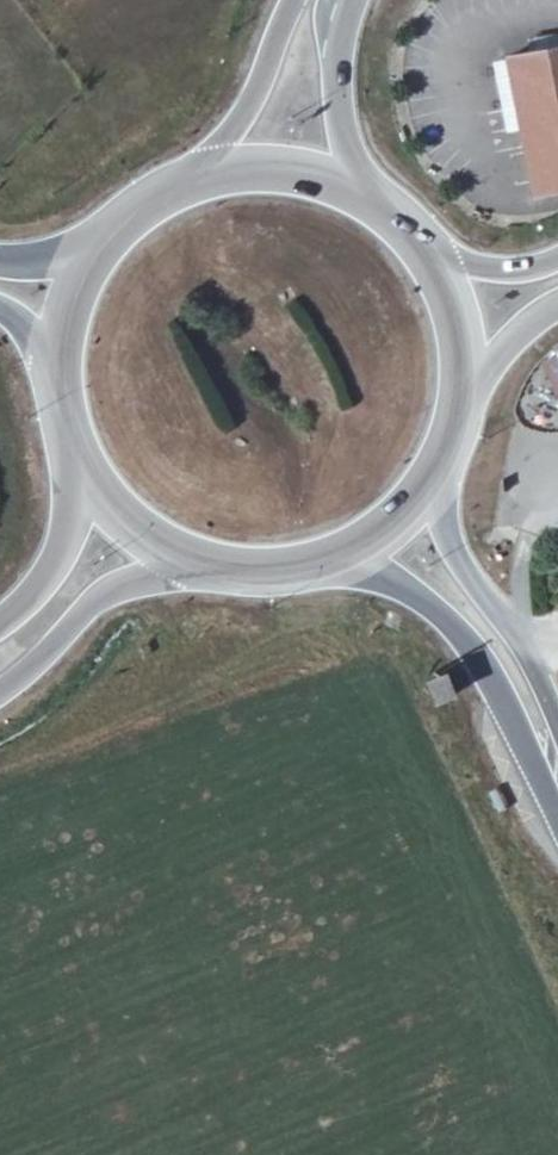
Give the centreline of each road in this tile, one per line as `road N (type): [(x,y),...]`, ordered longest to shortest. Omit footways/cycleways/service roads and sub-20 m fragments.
road 1 (tertiary): [(329,569),(404,591),(448,630),(489,690),(557,837)]
road 2 (tertiary): [(557,742),(504,630),(457,567),(433,495)]
road 3 (primary): [(0,680),(131,580),(169,565)]
road 4 (primary): [(363,184),(339,86),(350,0)]
road 5 (primary): [(291,0),(251,105),(205,164)]
road 6 (primary): [(77,482),(51,570),(0,619)]
road 7 (primary): [(363,184),(308,163),(205,164)]
road 8 (primary): [(169,565),(224,577),(329,569)]
road 9 (primary): [(205,164),(136,198),(90,242)]
road 10 (primary): [(433,495),(465,429),(474,367)]
road 11 (primary): [(329,569),(369,552),(433,495)]
road 12 (primary): [(47,360),(54,425),(77,482)]
road 13 (primary): [(90,242),(72,270),(47,360)]
road 14 (primary): [(77,482),(115,526),(169,565)]
road 15 (secondary): [(557,254),(517,265),(440,256)]

